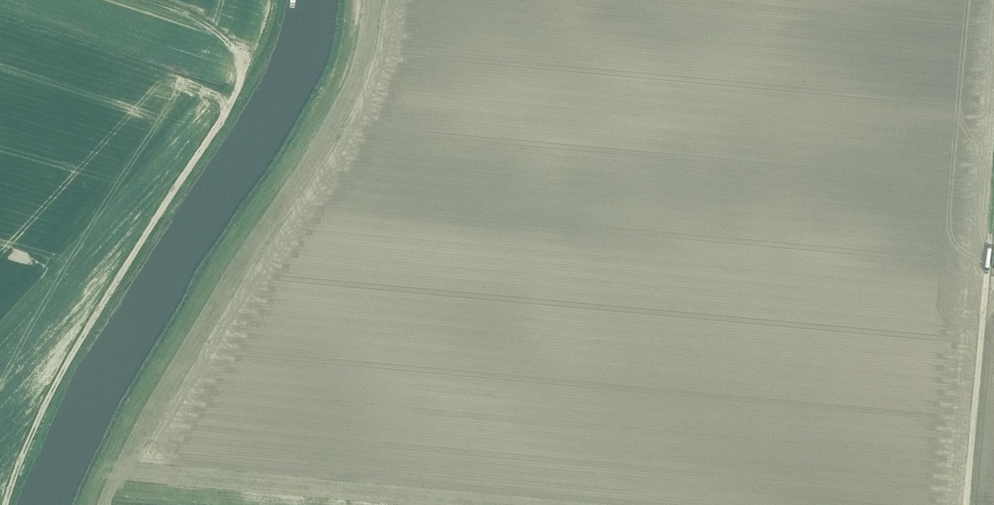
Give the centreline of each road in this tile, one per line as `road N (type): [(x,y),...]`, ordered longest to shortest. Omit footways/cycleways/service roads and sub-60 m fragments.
road 1 (track): [(247,61),(245,81),(39,418),(4,504)]
road 2 (track): [(965,504),(986,262)]
road 3 (track): [(145,0),(213,22),(247,61)]

